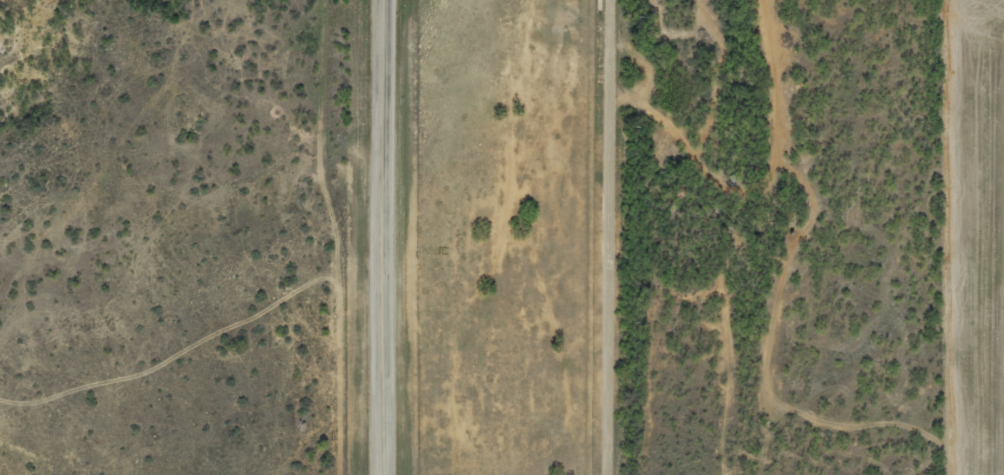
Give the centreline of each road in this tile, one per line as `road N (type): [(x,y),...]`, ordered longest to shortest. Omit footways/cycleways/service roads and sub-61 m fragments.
road 1 (residential): [(621,474),(620,0)]
road 2 (trunk): [(387,474),(387,0)]

